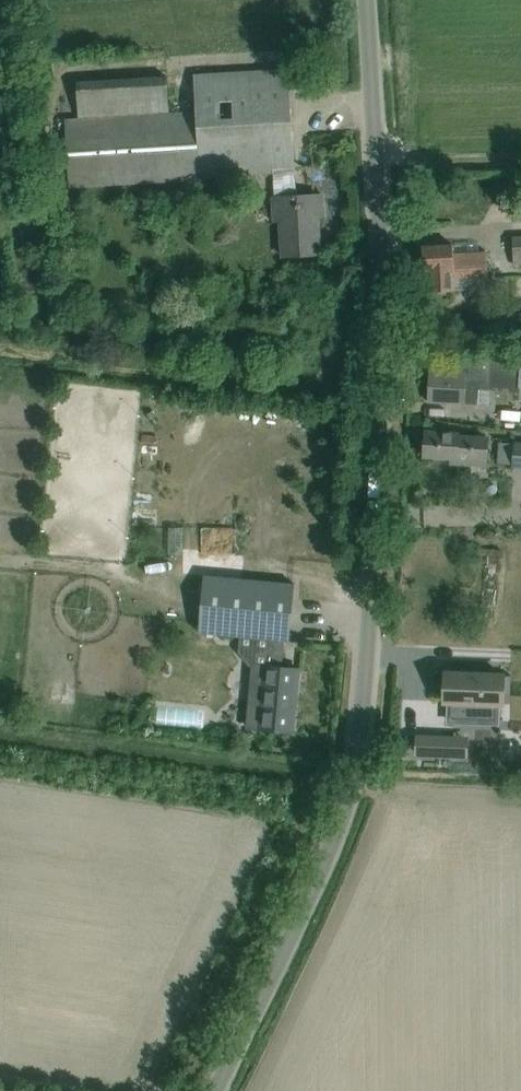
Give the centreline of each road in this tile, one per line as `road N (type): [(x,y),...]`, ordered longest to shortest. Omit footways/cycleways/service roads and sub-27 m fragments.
road 1 (unclassified): [(217,1090),(322,881),(363,746),(382,639),(390,488),(374,0)]

